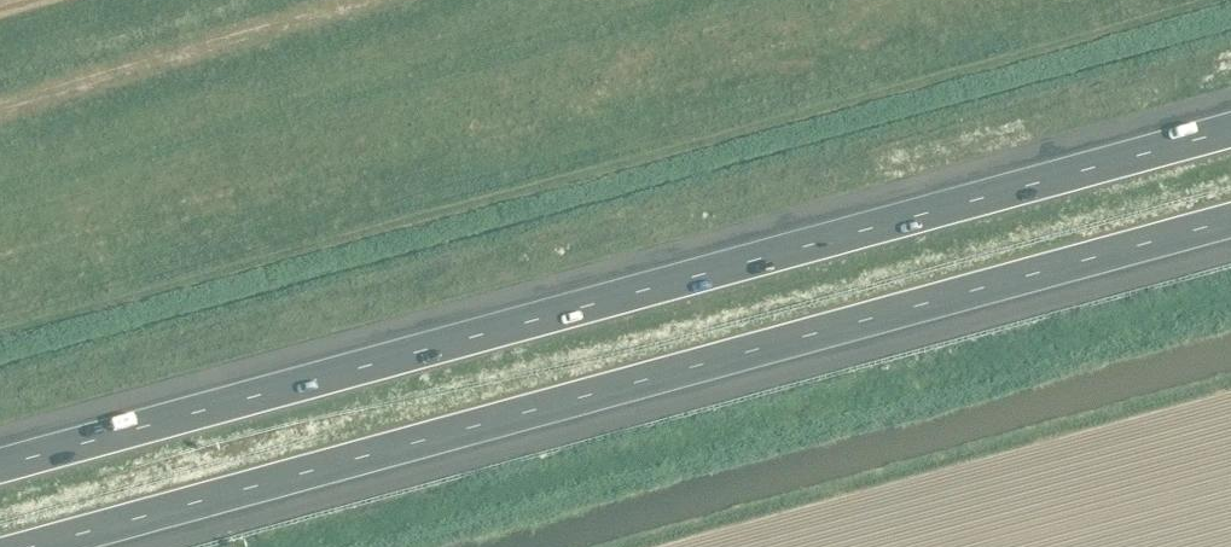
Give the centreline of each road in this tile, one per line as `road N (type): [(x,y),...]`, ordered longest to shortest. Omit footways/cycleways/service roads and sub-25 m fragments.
road 1 (motorway): [(1230,124),(0,459)]
road 2 (motorway): [(10,546),(1230,214)]
road 3 (track): [(0,98),(328,0)]

